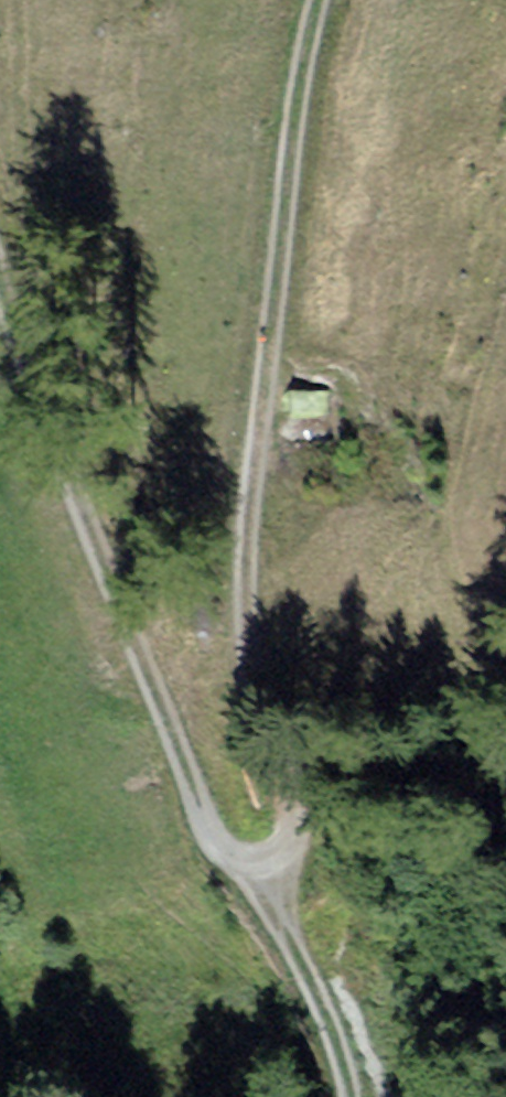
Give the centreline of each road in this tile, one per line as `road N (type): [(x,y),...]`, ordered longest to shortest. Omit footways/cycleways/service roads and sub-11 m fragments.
road 1 (track): [(0,284),(183,808),(247,872),(285,819),(230,623),(289,72),(309,0)]
road 2 (track): [(247,872),(315,1034),(323,1096)]

